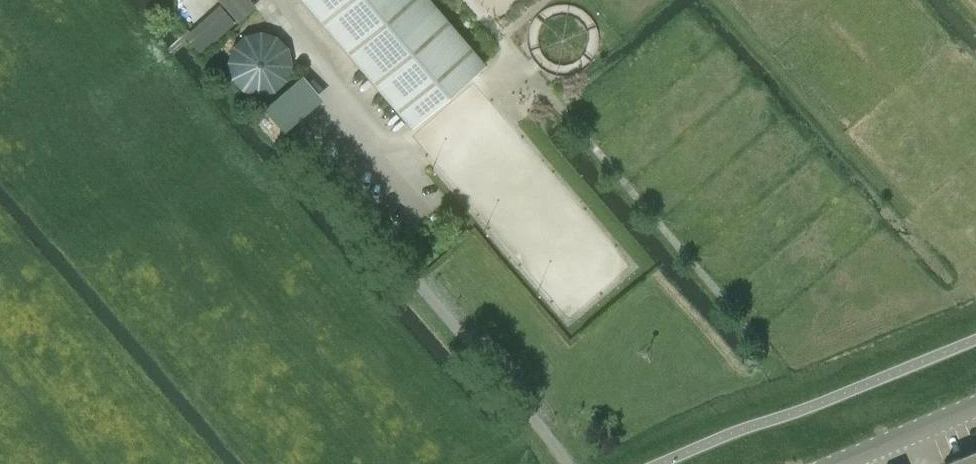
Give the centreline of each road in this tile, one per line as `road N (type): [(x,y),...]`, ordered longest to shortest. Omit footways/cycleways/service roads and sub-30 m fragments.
road 1 (tertiary): [(838,463),(975,406)]

